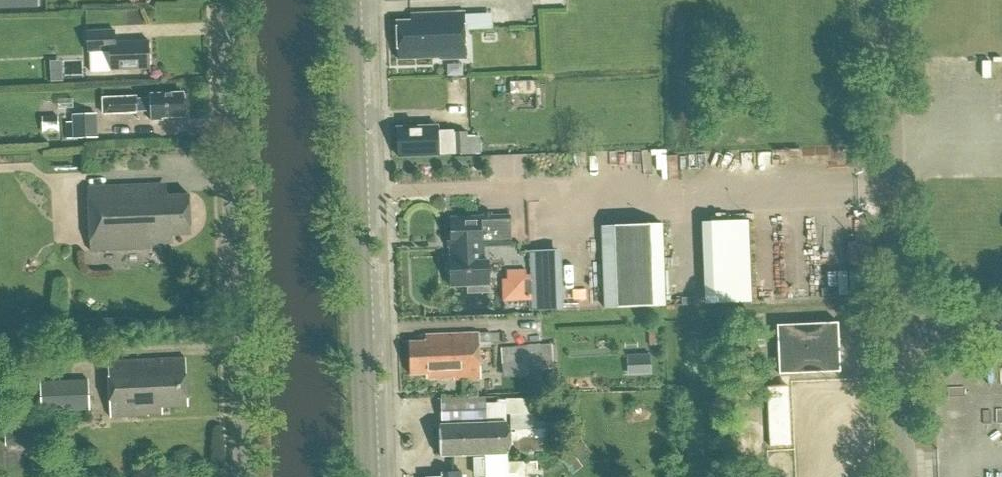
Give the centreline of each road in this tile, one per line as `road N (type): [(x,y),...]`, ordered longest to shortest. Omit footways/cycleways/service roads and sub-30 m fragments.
road 1 (secondary): [(368,476),(349,0)]
road 2 (unclassified): [(244,476),(227,0)]
road 3 (unclassified): [(896,331),(882,0)]
road 4 (unclassified): [(902,476),(896,331)]

